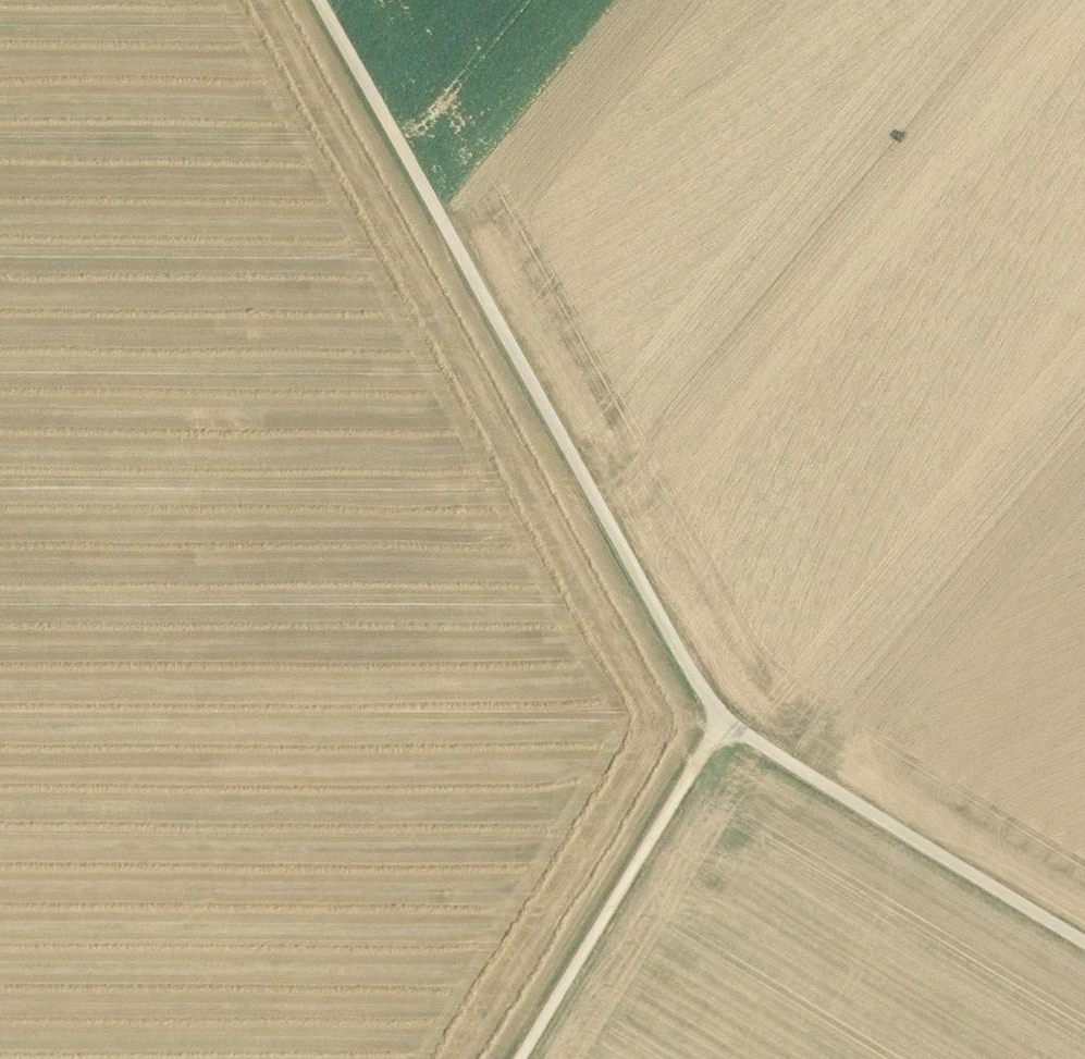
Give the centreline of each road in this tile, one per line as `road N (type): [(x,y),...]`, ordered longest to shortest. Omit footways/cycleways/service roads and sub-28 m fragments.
road 1 (track): [(323,0),(721,726)]
road 2 (track): [(721,726),(1084,946)]
road 3 (track): [(519,1058),(721,726)]

